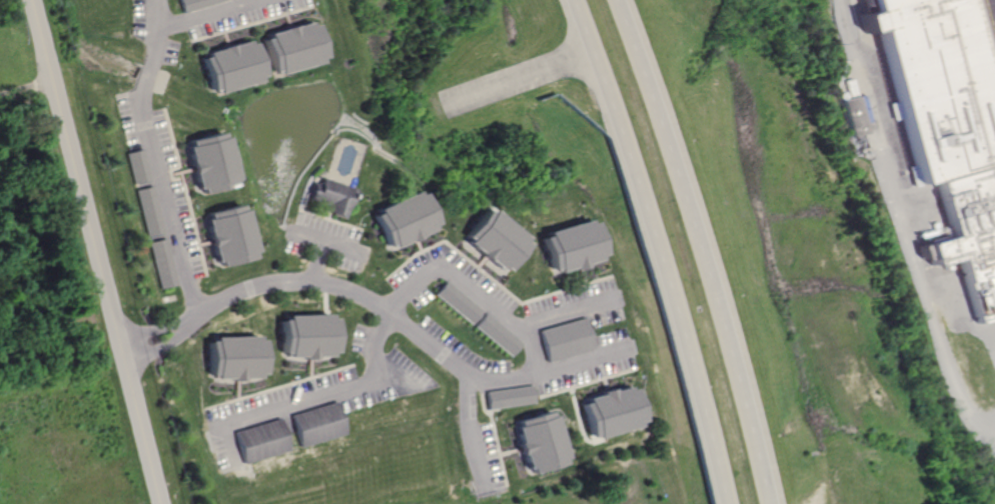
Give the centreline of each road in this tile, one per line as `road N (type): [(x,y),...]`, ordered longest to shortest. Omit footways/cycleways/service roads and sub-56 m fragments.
road 1 (trunk): [(569,0),(652,234),(729,503)]
road 2 (trunk): [(770,503),(721,314),(613,0)]
road 3 (residential): [(159,503),(31,0)]
road 4 (residential): [(189,322),(252,290),(314,283),(366,301),(484,375),(523,380),(594,359)]
road 5 (residential): [(198,315),(144,122),(156,35),(271,0)]
road 6 (residential): [(386,312),(407,278),(431,267),(458,278),(526,334),(593,313)]
road 7 (residential): [(386,312),(383,371),(224,423)]
road 8 (residential): [(442,109),(588,51)]

